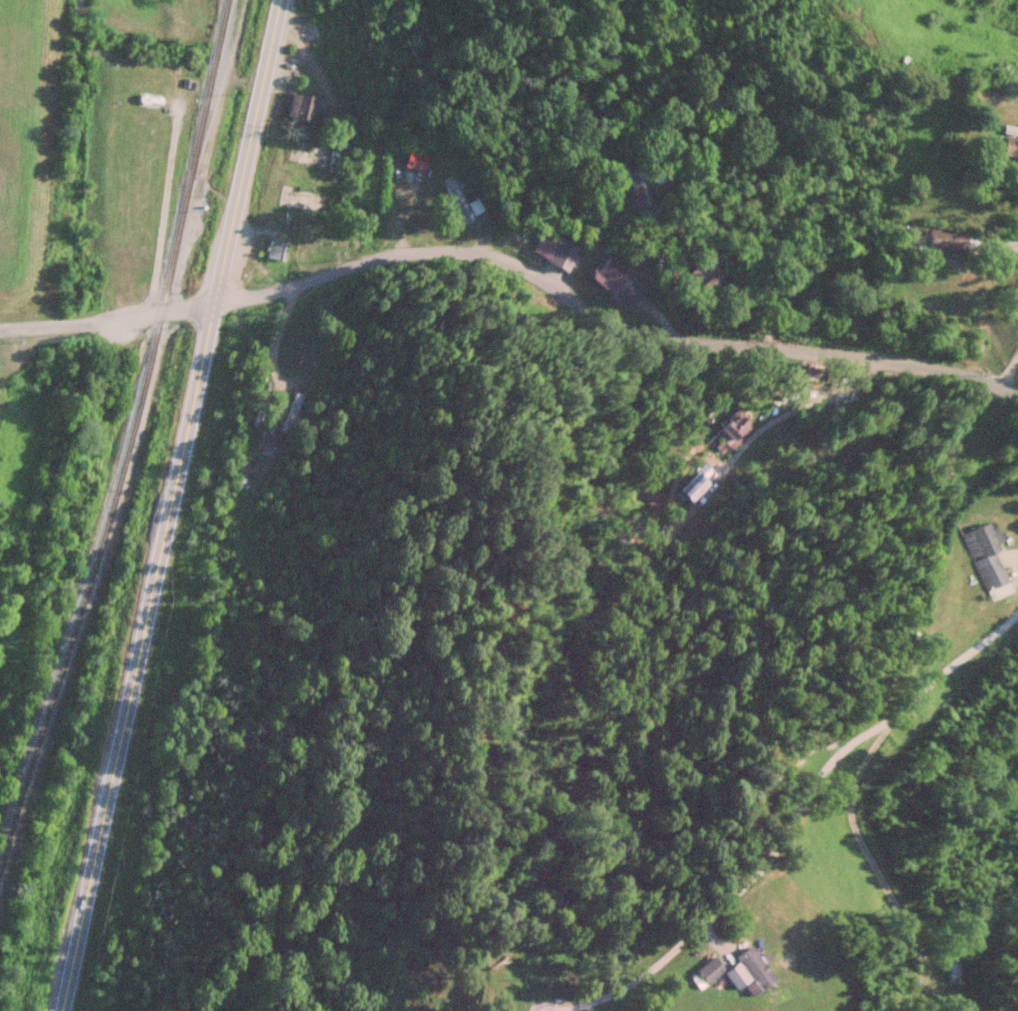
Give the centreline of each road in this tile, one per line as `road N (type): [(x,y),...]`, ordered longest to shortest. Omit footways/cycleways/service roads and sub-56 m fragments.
road 1 (secondary): [(64,1010),(275,0)]
road 2 (tertiary): [(216,302),(382,251),(446,249),(505,265),(589,316),(674,339),(915,364),(1017,393)]
road 3 (residential): [(0,330),(164,312)]

